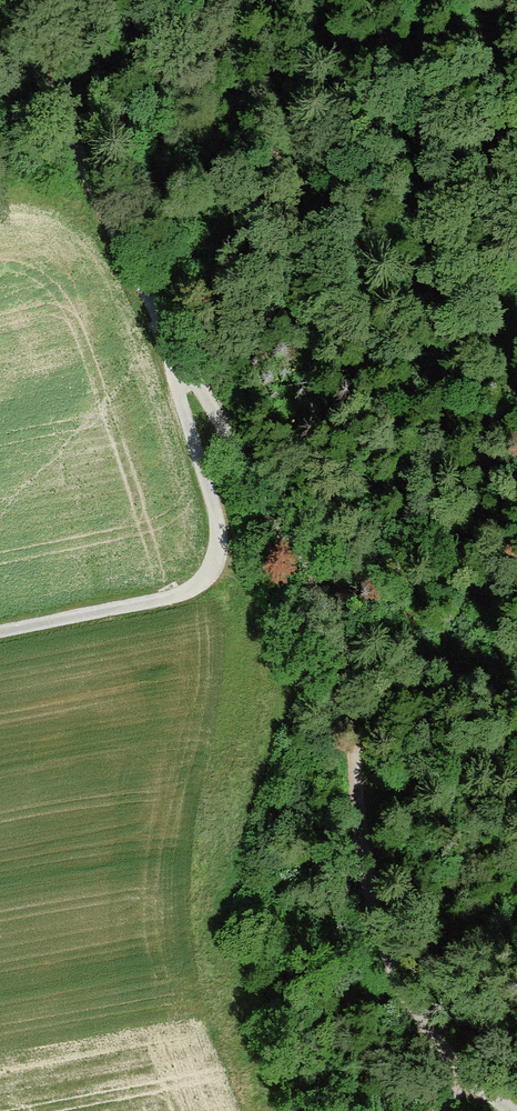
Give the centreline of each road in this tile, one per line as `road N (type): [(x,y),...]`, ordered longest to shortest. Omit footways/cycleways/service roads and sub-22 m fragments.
road 1 (track): [(508,1110),(463,1077),(412,1011),(363,846),(347,658),(202,398),(171,373)]
road 2 (track): [(0,634),(156,603),(207,579),(217,533),(171,373)]

